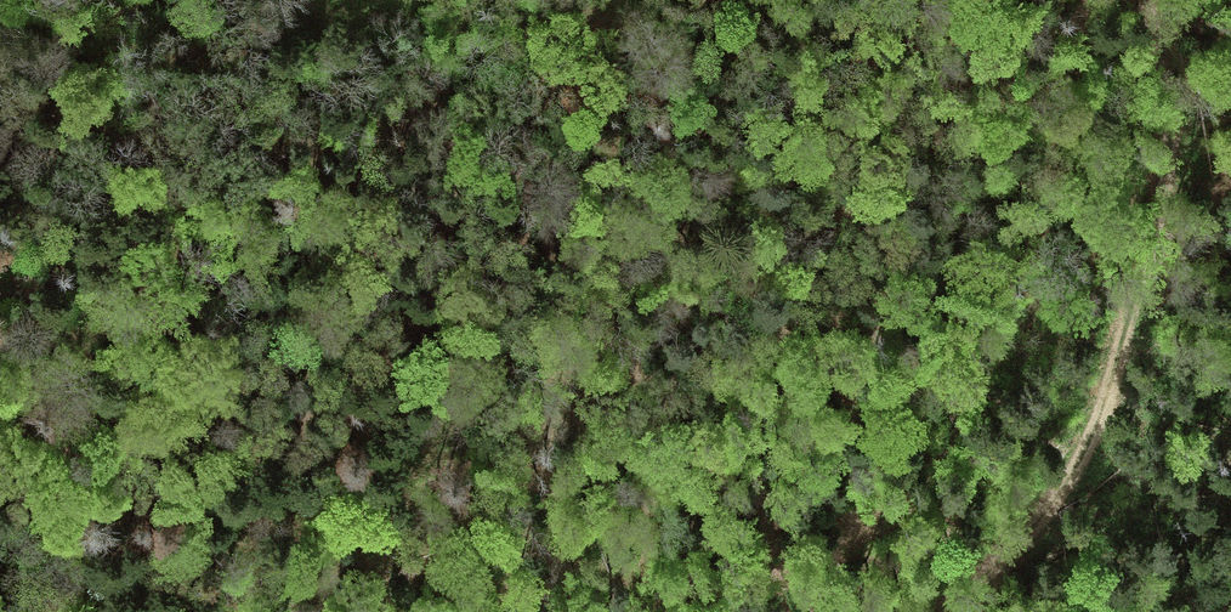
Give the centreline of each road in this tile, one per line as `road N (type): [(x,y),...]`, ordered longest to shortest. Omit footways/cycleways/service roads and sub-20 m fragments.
road 1 (track): [(1091,0),(1044,78),(988,124),(356,496),(2,611)]
road 2 (track): [(947,611),(1055,504),(1115,385),(1175,147),(1171,85),(1145,0)]
road 3 (track): [(74,0),(0,191)]

